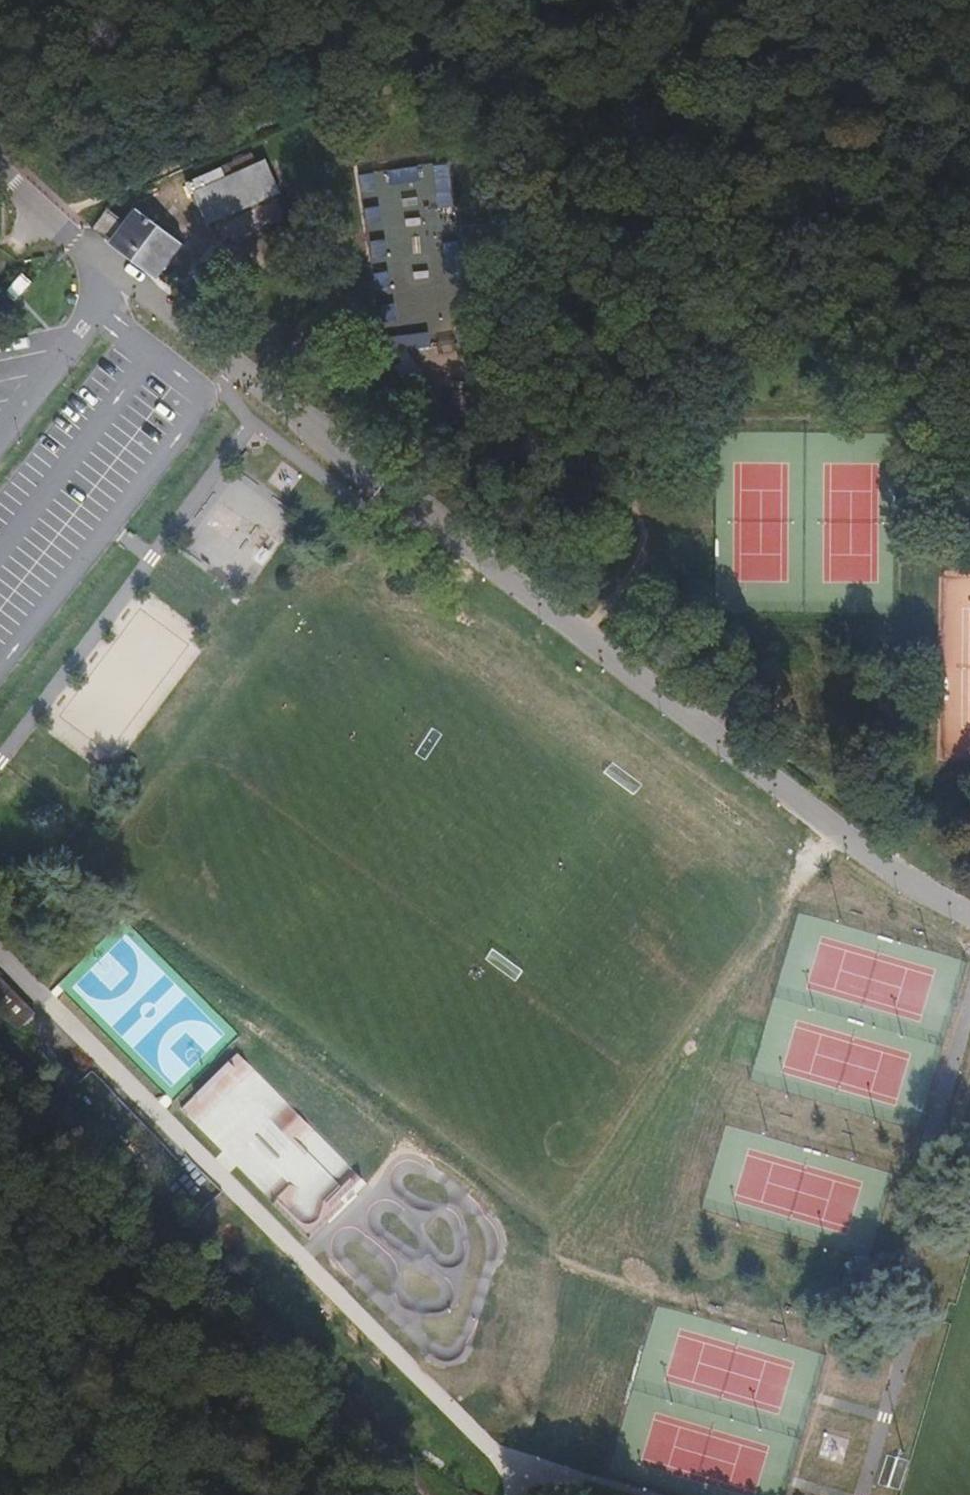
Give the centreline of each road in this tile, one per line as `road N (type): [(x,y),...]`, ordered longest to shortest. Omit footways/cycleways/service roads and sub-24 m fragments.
road 1 (residential): [(969,918),(864,853),(117,277)]
road 2 (track): [(0,1398),(380,1494)]
road 3 (unclassified): [(117,277),(0,172)]

